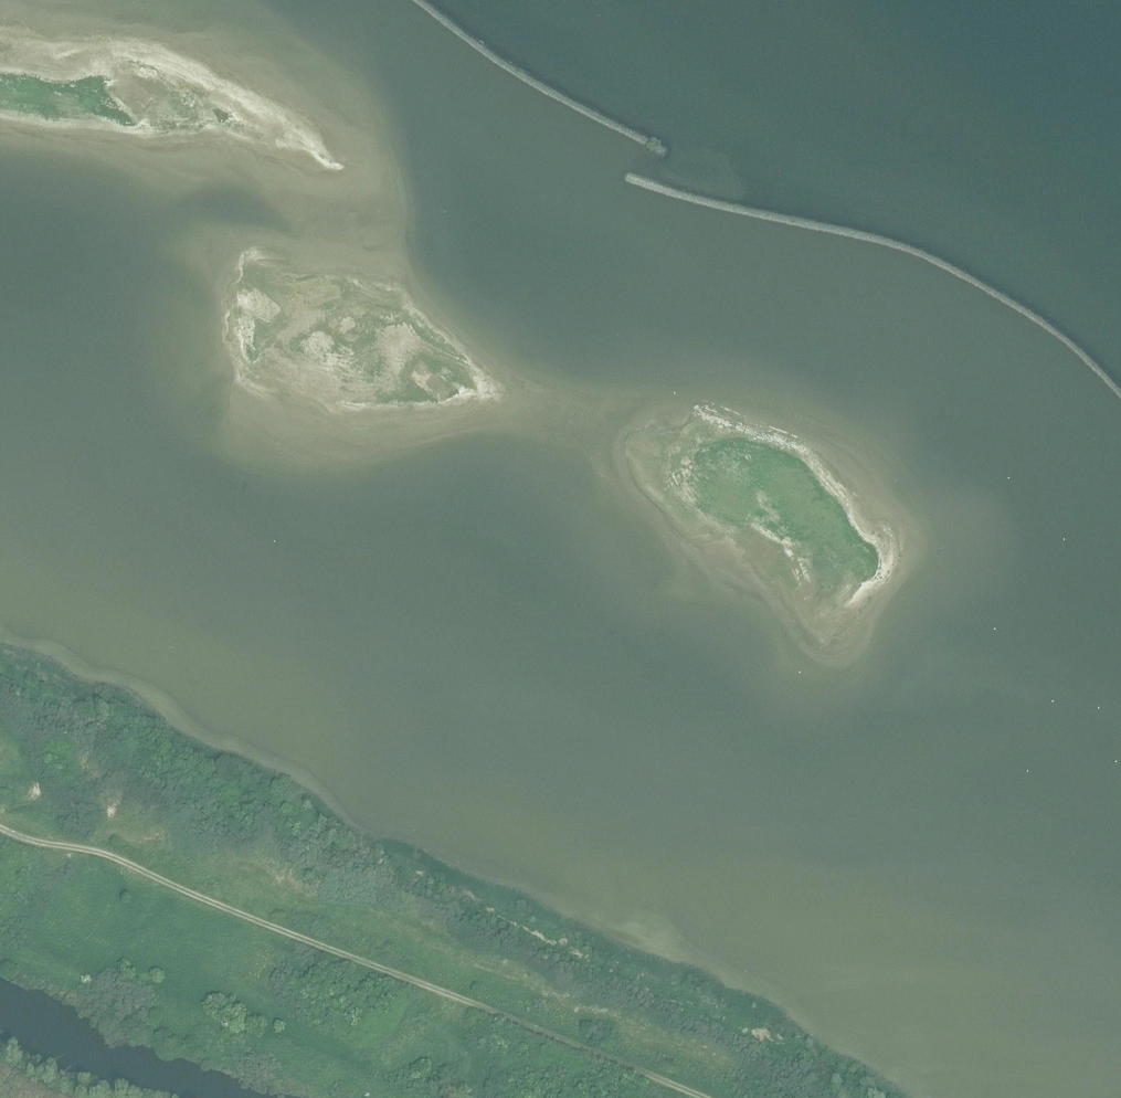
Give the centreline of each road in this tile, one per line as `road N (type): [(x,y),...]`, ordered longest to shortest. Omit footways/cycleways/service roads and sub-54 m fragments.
road 1 (track): [(701,1097),(122,860),(0,826)]

